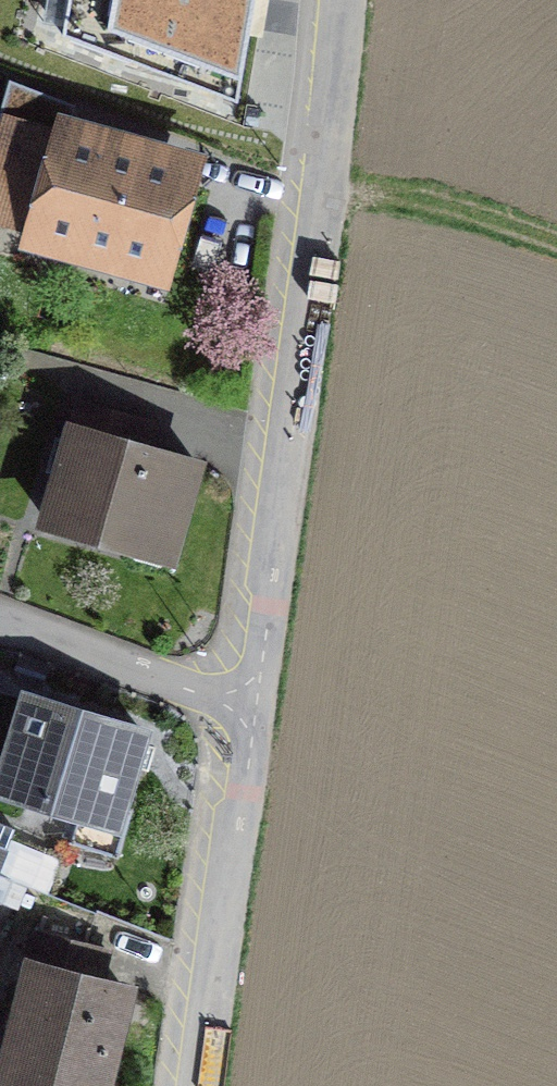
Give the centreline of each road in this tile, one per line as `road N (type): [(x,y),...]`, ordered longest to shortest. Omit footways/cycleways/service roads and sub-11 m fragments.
road 1 (residential): [(345,0),(325,204),(254,704)]
road 2 (residential): [(254,704),(198,1085)]
road 3 (residential): [(0,622),(254,704)]
road 4 (track): [(325,204),(432,195),(556,245)]

